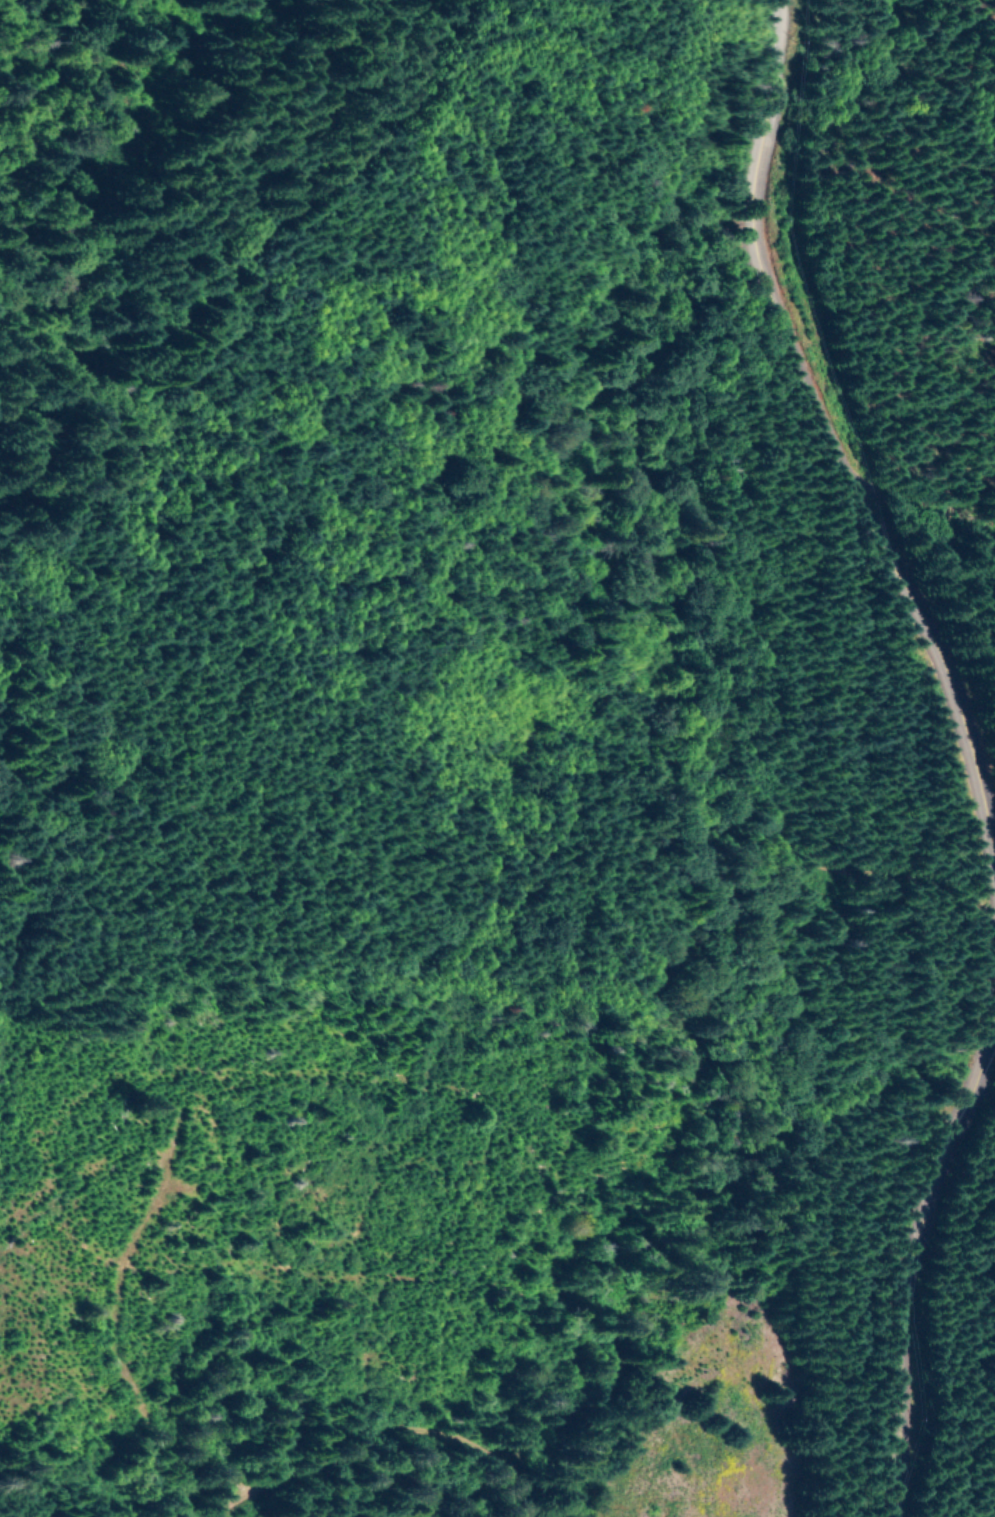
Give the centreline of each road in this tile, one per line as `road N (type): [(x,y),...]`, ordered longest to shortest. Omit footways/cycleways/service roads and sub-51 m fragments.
road 1 (track): [(0,392),(79,423),(236,593),(282,624),(556,625),(637,647),(769,875),(836,896),(947,992),(994,997)]
road 2 (residential): [(994,825),(988,752),(929,514),(792,364),(738,251),(750,126),(792,0)]
road 3 (residential): [(515,1516),(506,1488),(466,1467),(309,1457),(168,1386),(120,1403),(79,1454),(0,1458)]
road 4 (residential): [(913,1516),(994,1219)]

